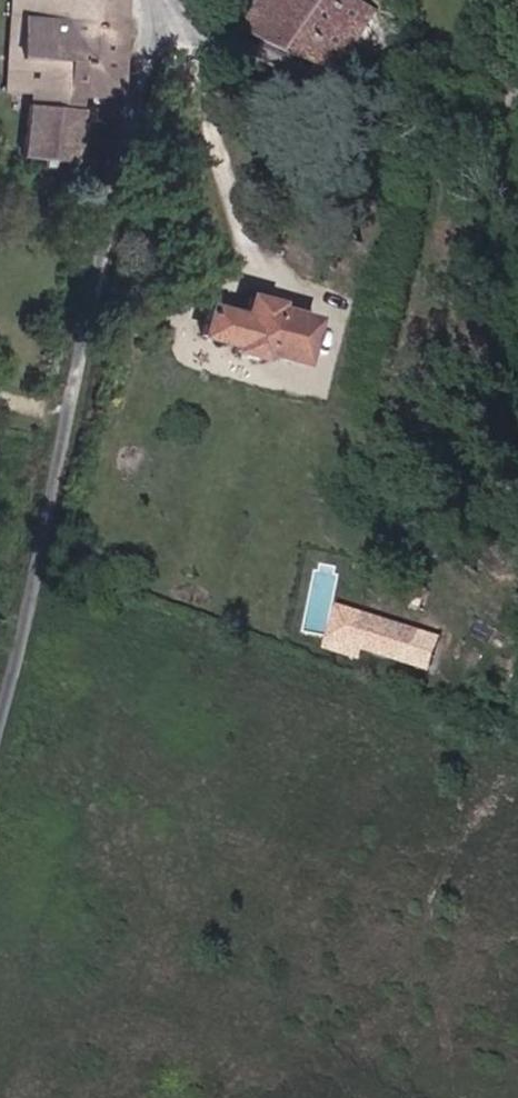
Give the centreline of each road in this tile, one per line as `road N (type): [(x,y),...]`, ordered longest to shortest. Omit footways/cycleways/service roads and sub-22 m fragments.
road 1 (unclassified): [(148,0),(151,55),(135,171),(0,743)]
road 2 (track): [(149,26),(237,47),(517,146)]

